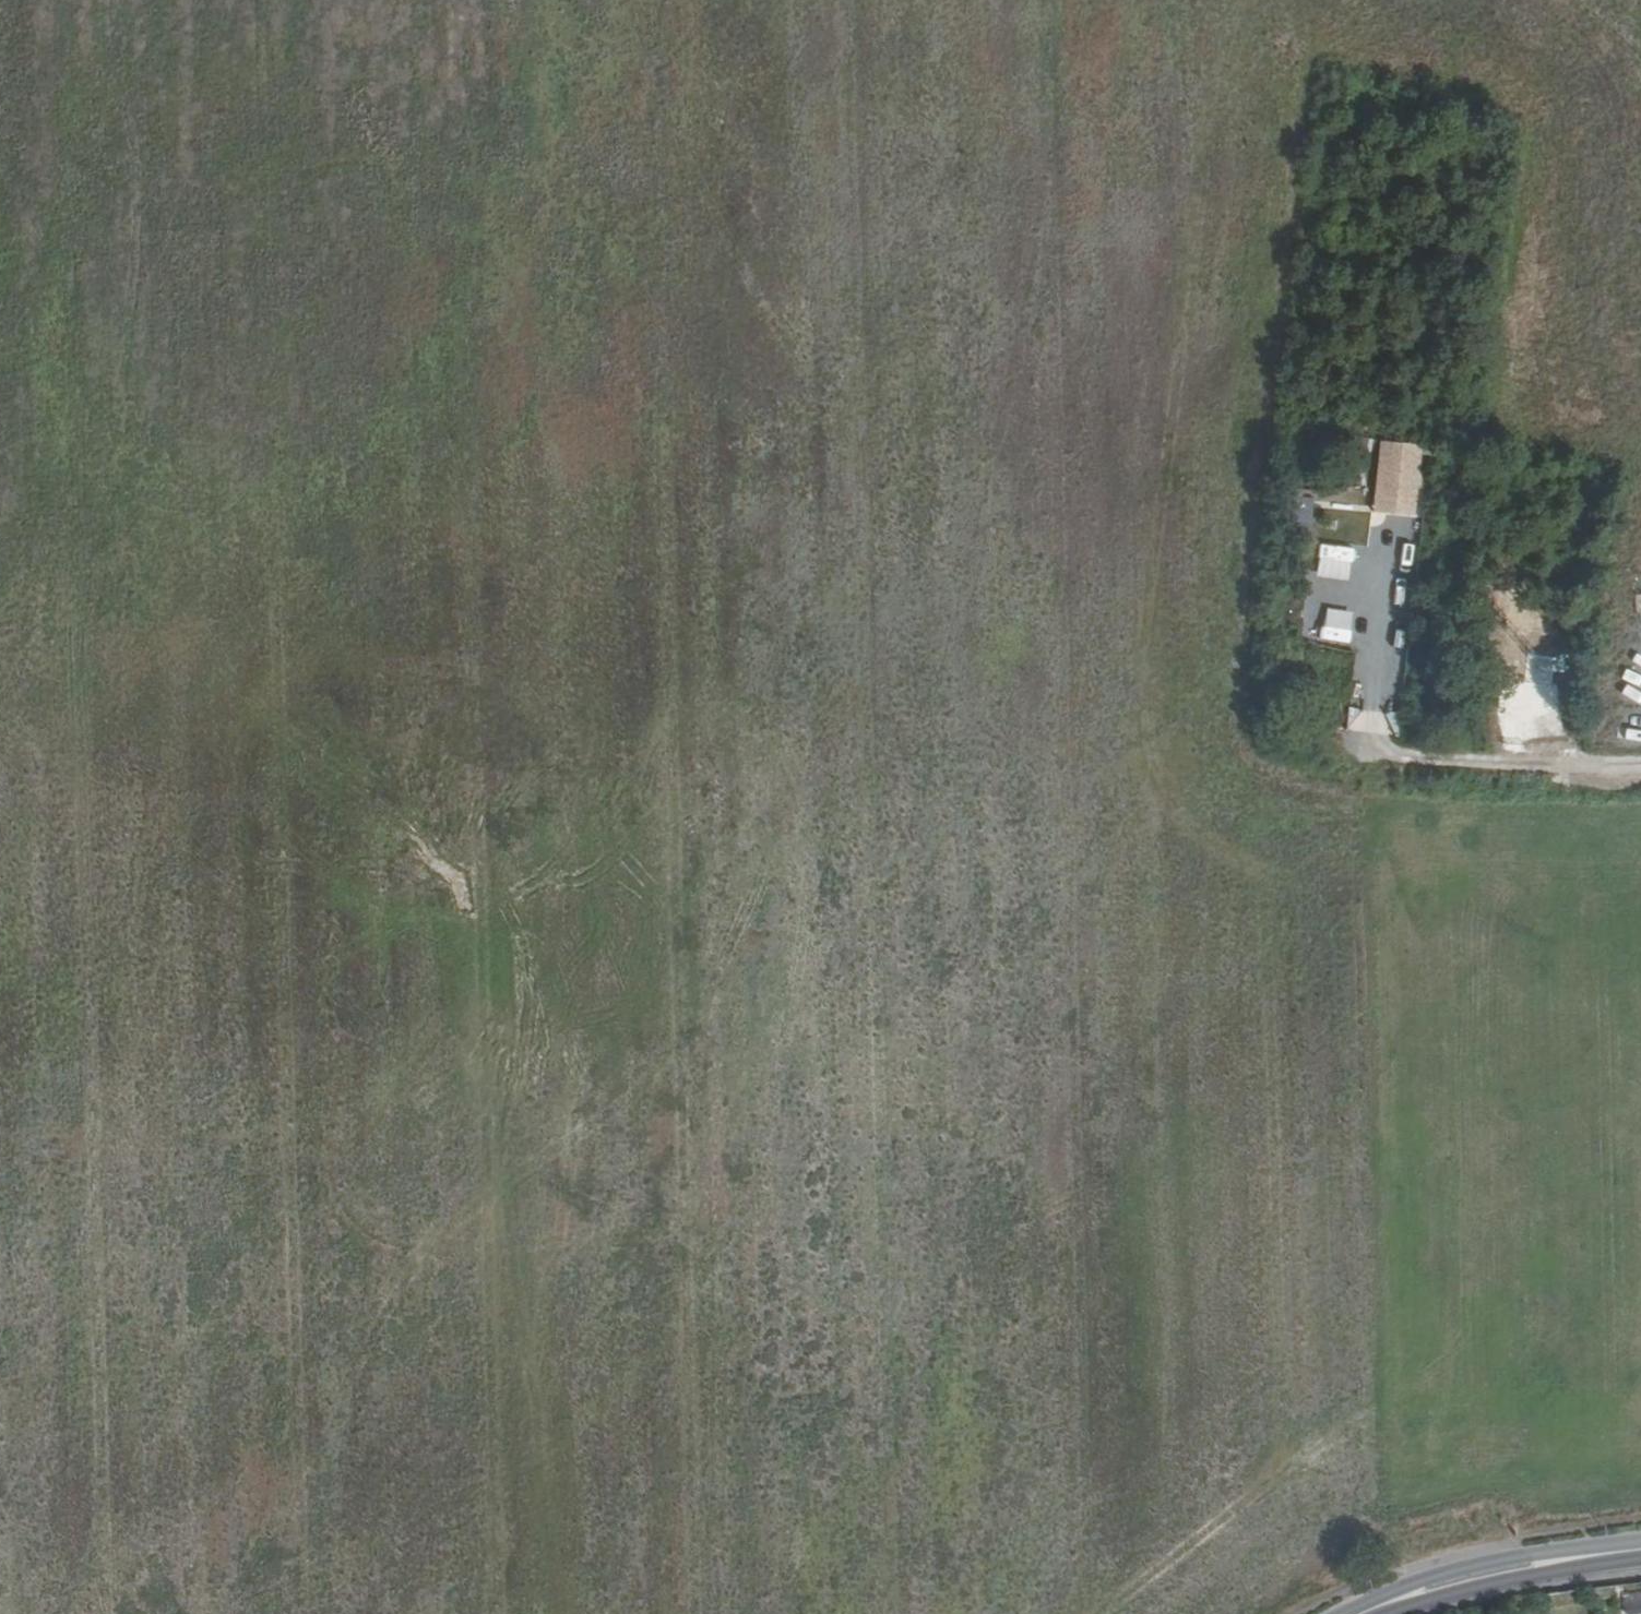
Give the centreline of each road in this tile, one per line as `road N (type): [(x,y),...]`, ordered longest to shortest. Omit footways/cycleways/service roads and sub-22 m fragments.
road 1 (tertiary): [(1640,1550),(1471,1579),(1365,1613)]
road 2 (track): [(1373,752),(1640,765)]

